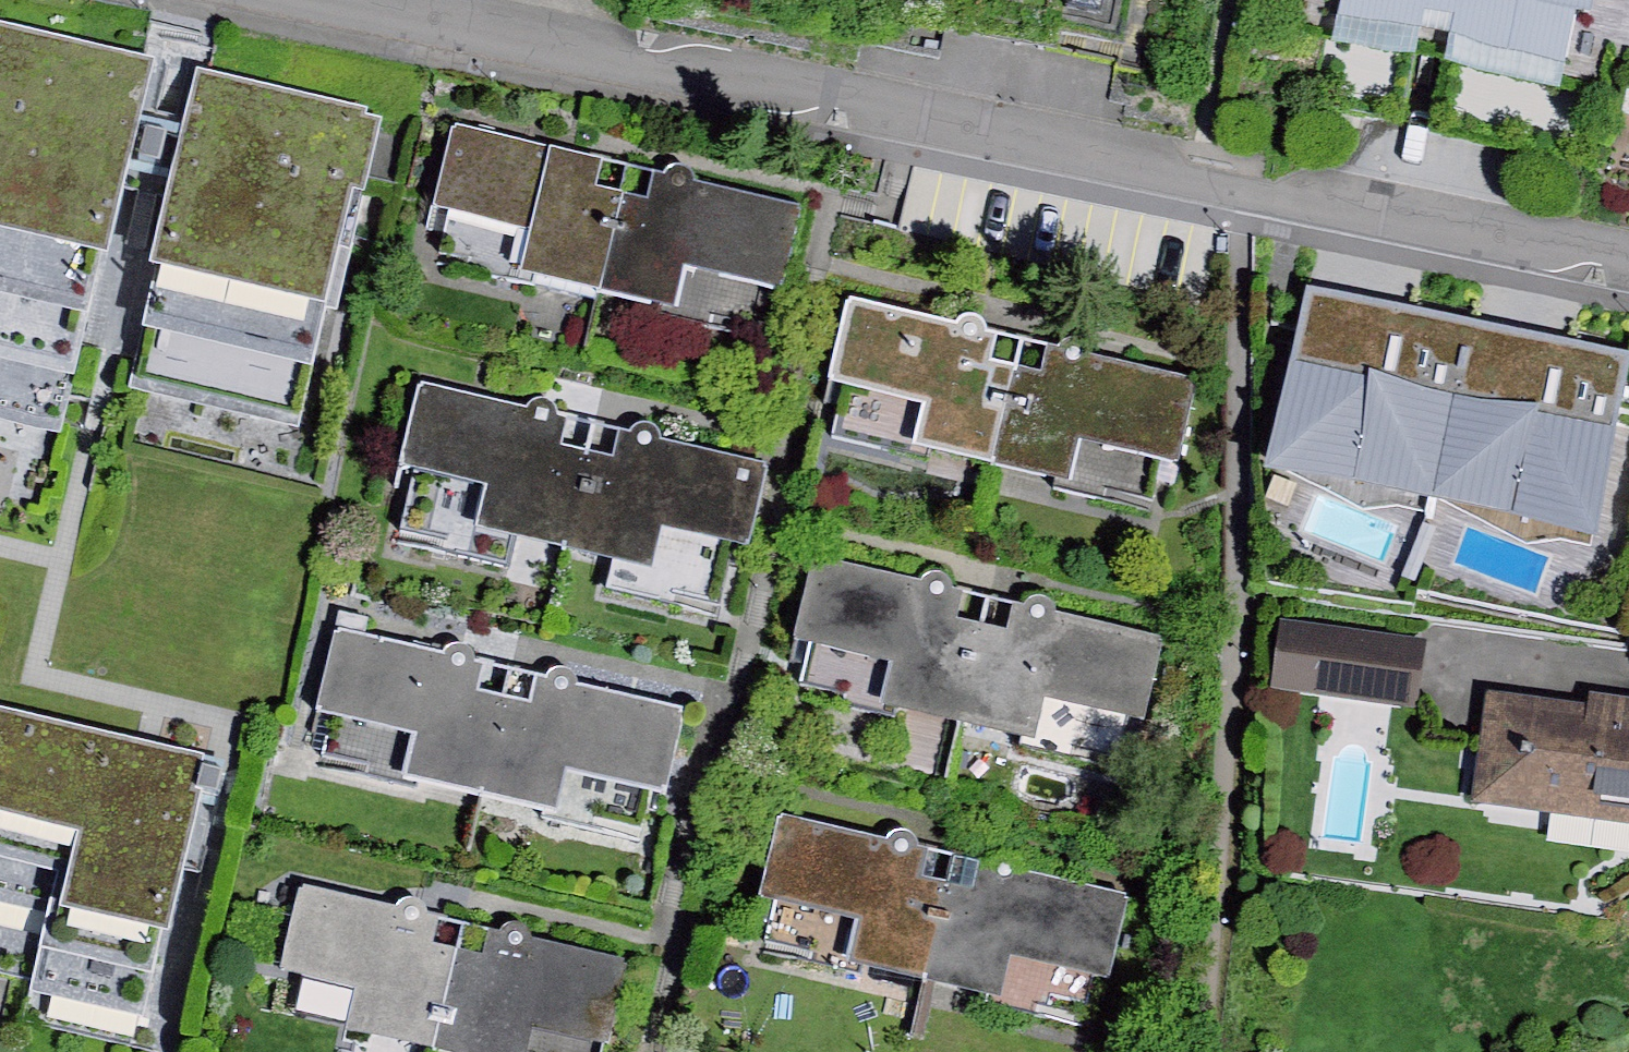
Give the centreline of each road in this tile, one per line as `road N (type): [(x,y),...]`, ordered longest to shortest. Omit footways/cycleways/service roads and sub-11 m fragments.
road 1 (residential): [(1628,257),(1239,186),(339,0)]

